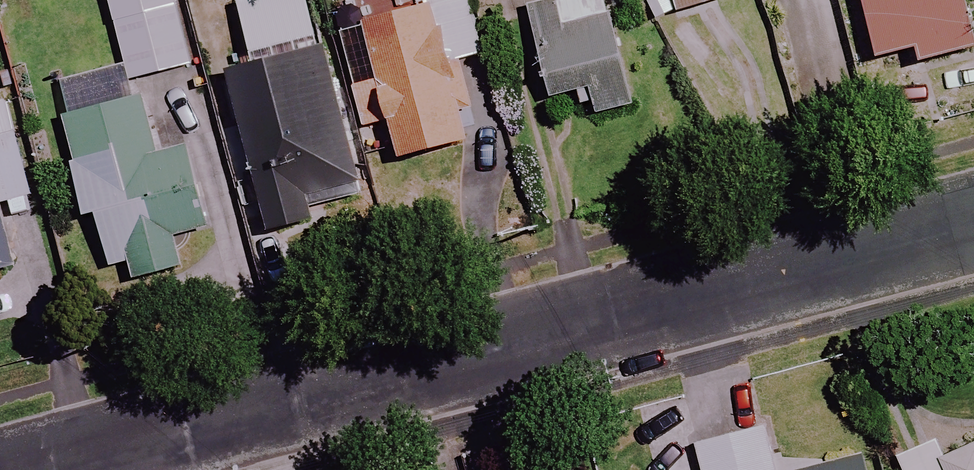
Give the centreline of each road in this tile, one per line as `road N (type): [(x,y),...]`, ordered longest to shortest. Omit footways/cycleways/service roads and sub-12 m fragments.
road 1 (residential): [(38,469),(973,224)]

